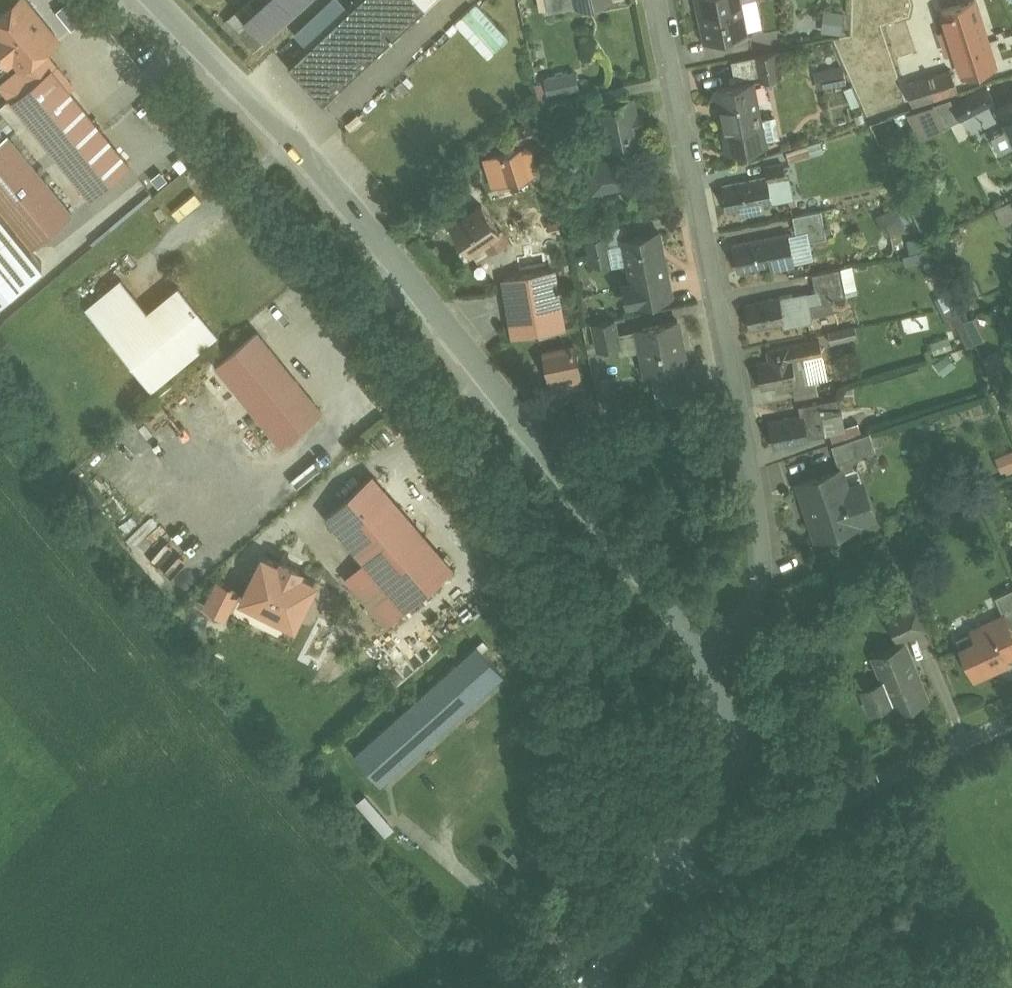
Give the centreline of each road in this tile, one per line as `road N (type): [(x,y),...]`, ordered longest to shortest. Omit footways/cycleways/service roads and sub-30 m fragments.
road 1 (residential): [(169,0),(383,244),(705,654)]
road 2 (residential): [(660,0),(763,517),(761,590),(748,615),(705,654)]
road 3 (residential): [(1011,723),(853,794),(750,862),(722,869),(673,858)]
road 4 (residential): [(705,654),(721,686),(731,748),(724,779),(673,858)]
road 5 (residential): [(673,858),(568,987)]

